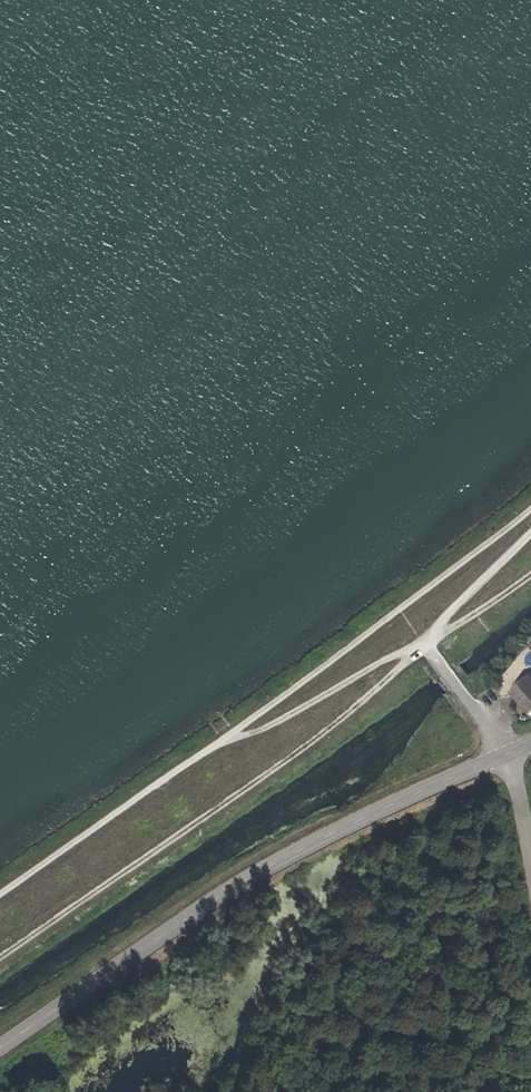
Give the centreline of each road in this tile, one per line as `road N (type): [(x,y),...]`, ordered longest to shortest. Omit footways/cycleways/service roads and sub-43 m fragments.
road 1 (track): [(530,508),(0,893)]
road 2 (tertiary): [(507,754),(283,860),(0,1046)]
road 3 (track): [(423,643),(338,724),(0,962)]
road 4 (track): [(423,643),(272,726),(219,740)]
road 5 (track): [(530,533),(423,643)]
road 6 (track): [(530,573),(423,643)]

